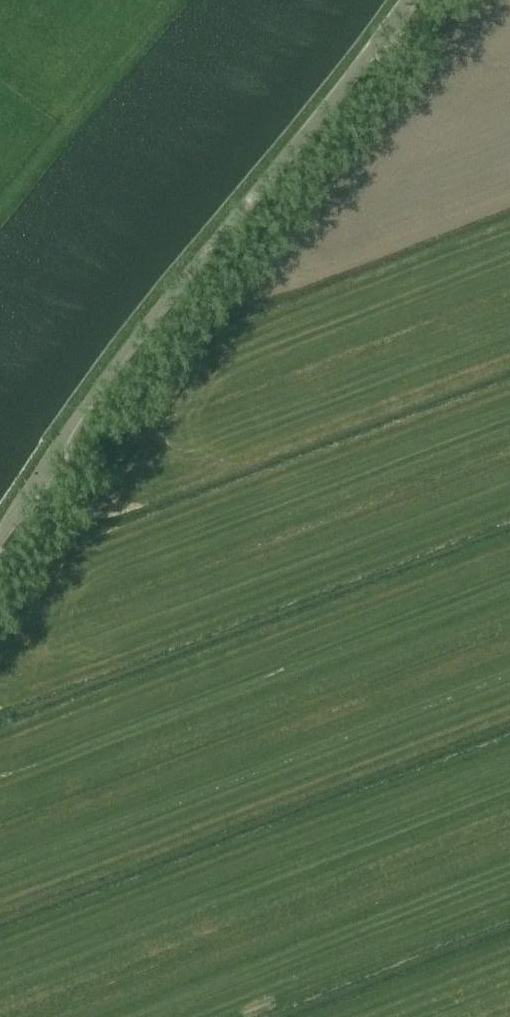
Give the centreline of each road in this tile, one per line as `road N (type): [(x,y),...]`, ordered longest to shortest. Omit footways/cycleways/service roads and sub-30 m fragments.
road 1 (unclassified): [(0,538),(92,401),(400,0)]

